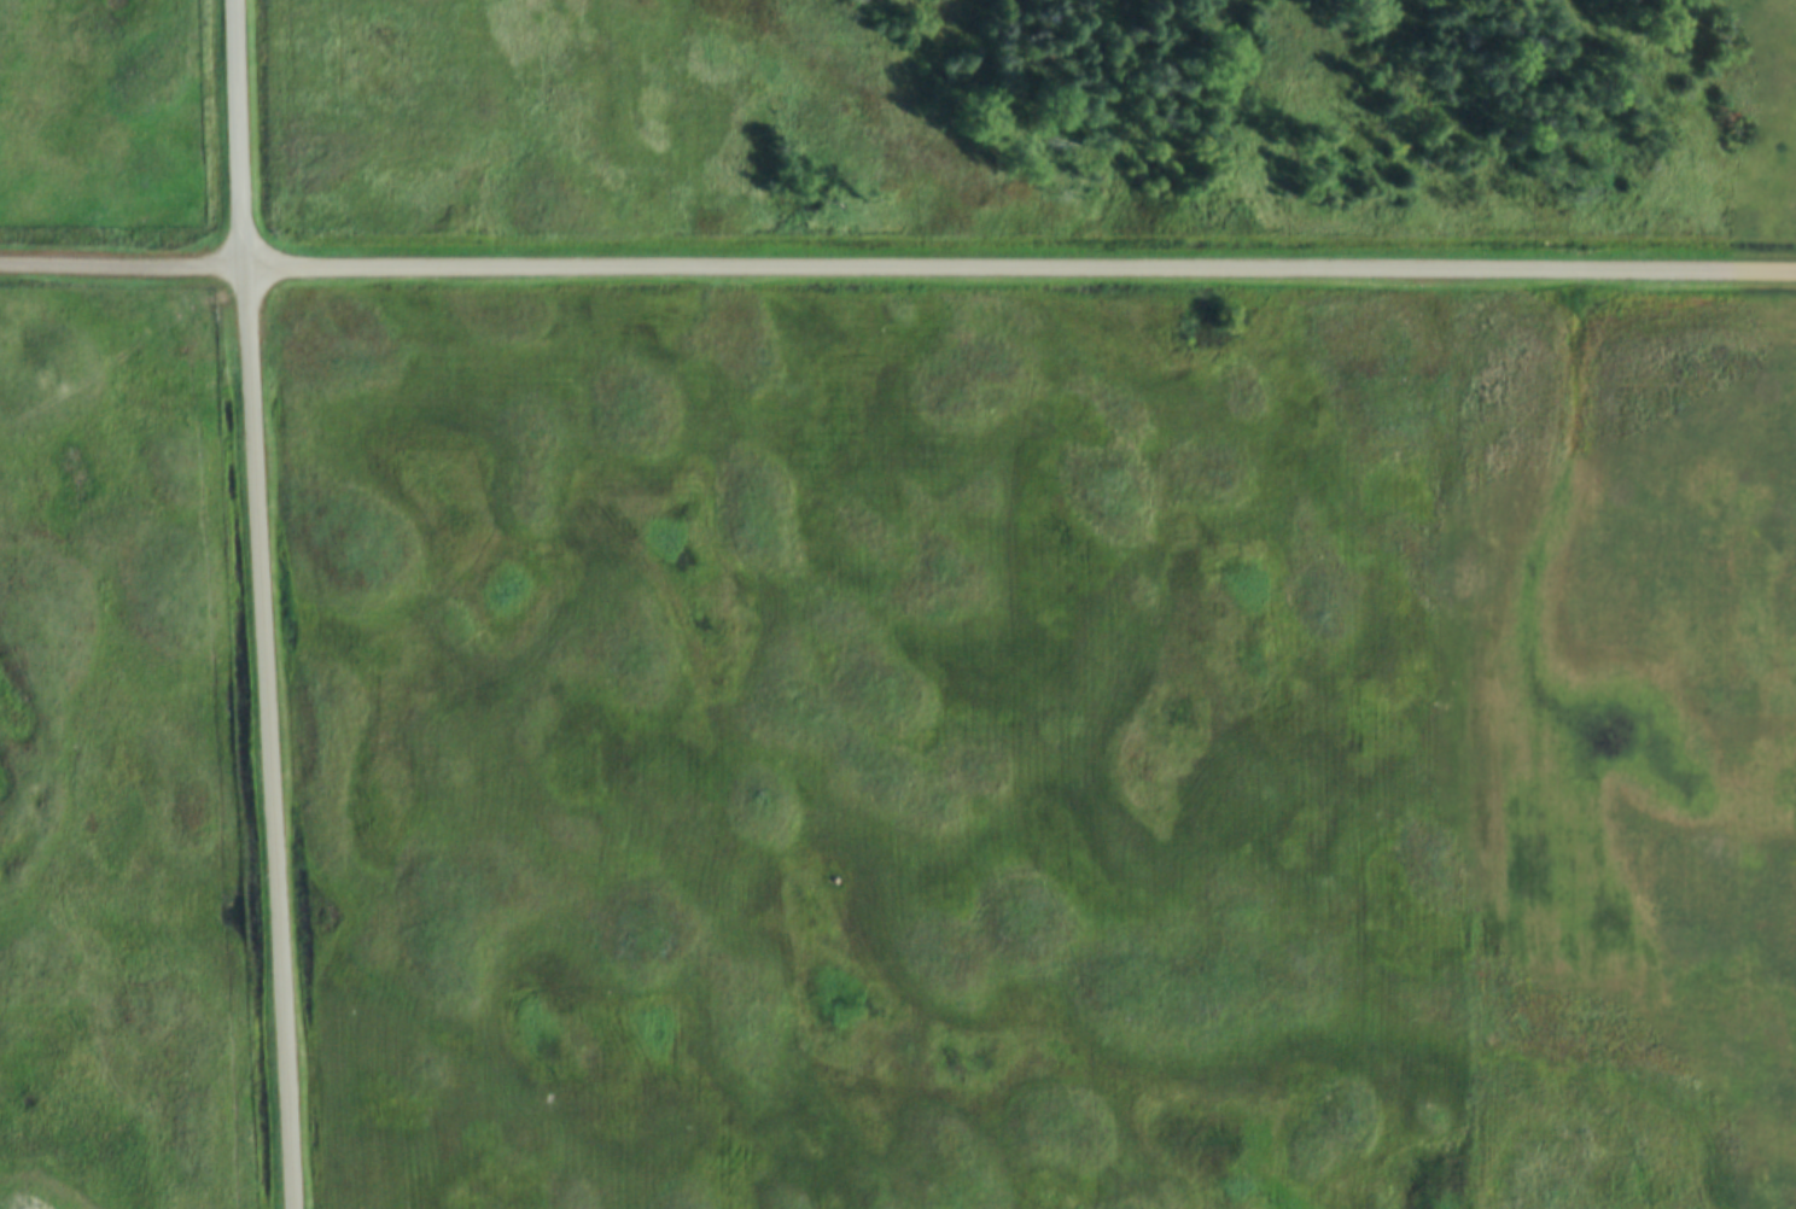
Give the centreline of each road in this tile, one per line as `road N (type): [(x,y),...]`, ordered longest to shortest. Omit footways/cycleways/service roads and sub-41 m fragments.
road 1 (residential): [(1795,272),(0,265)]
road 2 (residential): [(299,1208),(239,0)]

